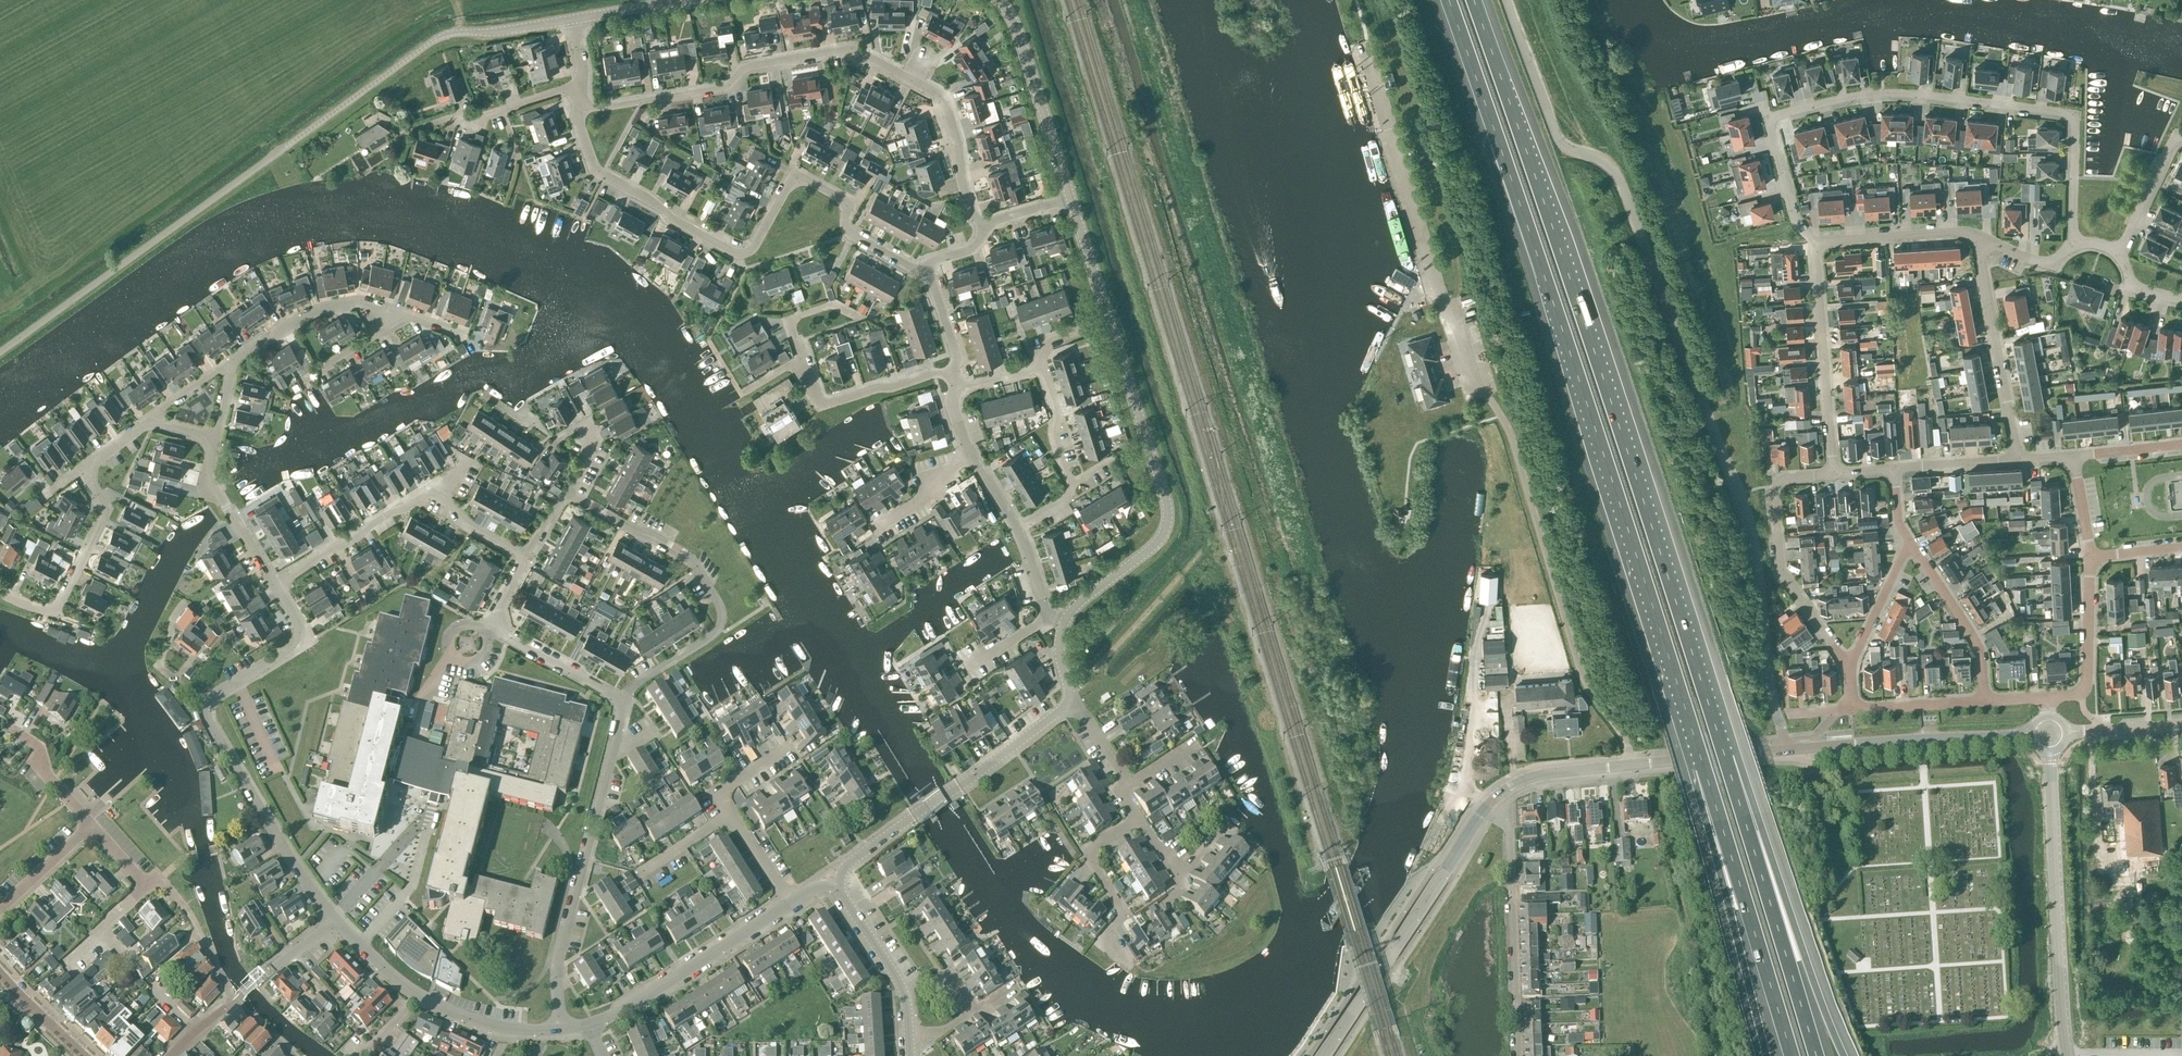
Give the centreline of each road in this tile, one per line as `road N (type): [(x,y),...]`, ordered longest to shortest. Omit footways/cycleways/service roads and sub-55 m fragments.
road 1 (unclassified): [(1788,751),(1771,697),(1744,509),(1620,182),(1604,163),(1555,137),(1505,0)]
road 2 (motorway): [(1445,0),(1695,747)]
road 3 (motorway): [(1721,740),(1474,0)]
road 4 (unclassified): [(0,351),(432,41),(574,19)]
road 5 (residential): [(1815,242),(1792,218),(1770,121),(1839,99),(1894,94),(2070,116),(2076,243)]
road 6 (unclassified): [(985,224),(970,208),(942,98),(853,48),(743,67),(725,86),(603,108),(579,105)]
road 7 (unclassified): [(1070,198),(1168,512),(1158,541),(1080,602),(1064,624)]
road 8 (residential): [(601,175),(741,254),(755,246),(788,186),(808,181),(844,200),(847,231),(927,270)]
road 9 (motorway): [(1847,1055),(1740,757),(1721,740)]
road 10 (residential): [(624,702),(635,685),(714,634),(721,612),(687,554),(568,492)]
road 11 (residential): [(560,1030),(556,965),(624,702)]
road 12 (motorway): [(1818,1055),(1721,740)]
road 13 (motorway): [(1695,747),(1786,1055)]
road 14 (motorway): [(1695,747),(1690,770),(1766,1055)]
road 15 (tertiary): [(1323,1055),(1492,799)]
road 16 (tertiary): [(2068,1055),(2050,750)]
road 17 (tertiary): [(1492,799),(1547,773),(1788,751)]
road 18 (residential): [(951,372),(820,403),(791,322),(829,306),(854,316)]
road 19 (unclassified): [(840,886),(849,864),(1060,712)]
road 20 (unclassified): [(1516,1055),(1509,823),(1492,799)]
road 21 (residential): [(1849,666),(1780,565),(1777,483),(1833,474)]
road 22 (residential): [(205,704),(335,918)]
road 23 (tertiary): [(1788,751),(2032,735)]
road 24 (residential): [(590,1026),(791,903)]
road 25 (residential): [(1833,474),(1815,242)]
road 26 (residential): [(2018,460),(1982,264),(1985,240)]
road 27 (residential): [(0,594),(38,610),(60,601),(106,510),(84,469)]
road 28 (unclassified): [(998,0),(1022,45),(1070,198)]
road 29 (residential): [(1128,965),(1109,940),(1122,908),(1084,856),(1139,819)]
road 30 (residential): [(275,586),(432,493)]
road 31 (residential): [(1984,701),(1978,647),(1910,542)]
road 32 (residential): [(205,704),(297,645),(299,627),(275,586)]
road 33 (residential): [(1985,240),(1957,232),(1815,242)]
road 34 (residential): [(235,357),(329,306),(361,303),(390,311)]
road 35 (unclassified): [(910,1033),(900,983),(840,886)]
road 36 (residential): [(414,994),(505,1030),(560,1030)]
road 37 (residential): [(624,702),(508,638),(499,624)]
road 38 (unclassified): [(91,827),(146,886),(157,876),(189,912)]
road 39 (residential): [(1849,666),(1910,542)]
road 40 (residential): [(2117,254),(2172,140),(2181,136)]
road 41 (residential): [(1984,701),(1852,709)]
road 42 (unclassified): [(91,827),(47,775),(38,746),(11,730)]
road 43 (unclassified): [(236,1001),(335,918)]
road 44 (residential): [(2087,683),(2091,557)]
road 45 (residential): [(1893,469),(2018,460)]
road 46 (residential): [(1037,367),(1070,485)]
road 47 (unclassified): [(0,909),(91,827)]

